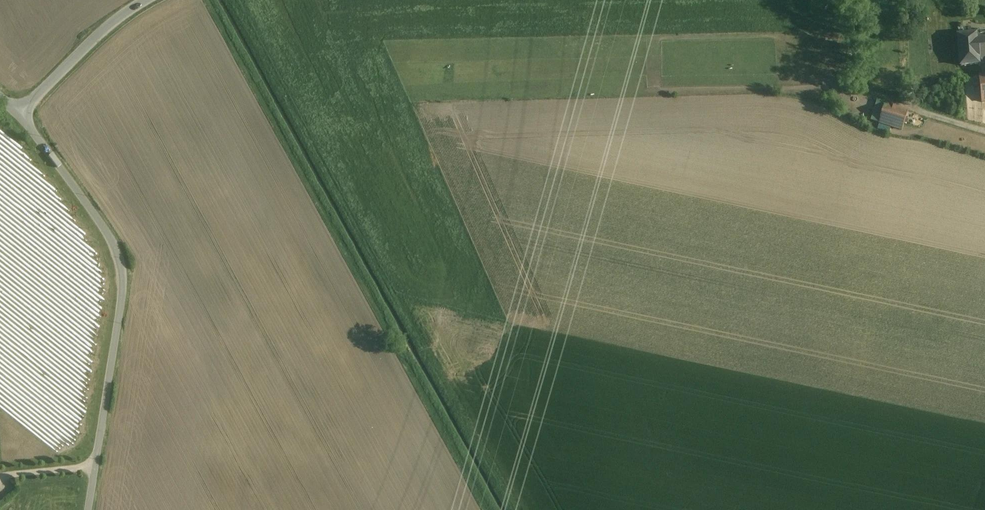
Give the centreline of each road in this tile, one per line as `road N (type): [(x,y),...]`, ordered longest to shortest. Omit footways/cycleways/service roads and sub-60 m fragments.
road 1 (unclassified): [(20,114),(119,259),(124,287),(88,509)]
road 2 (unclassified): [(20,114),(111,25),(148,0)]

